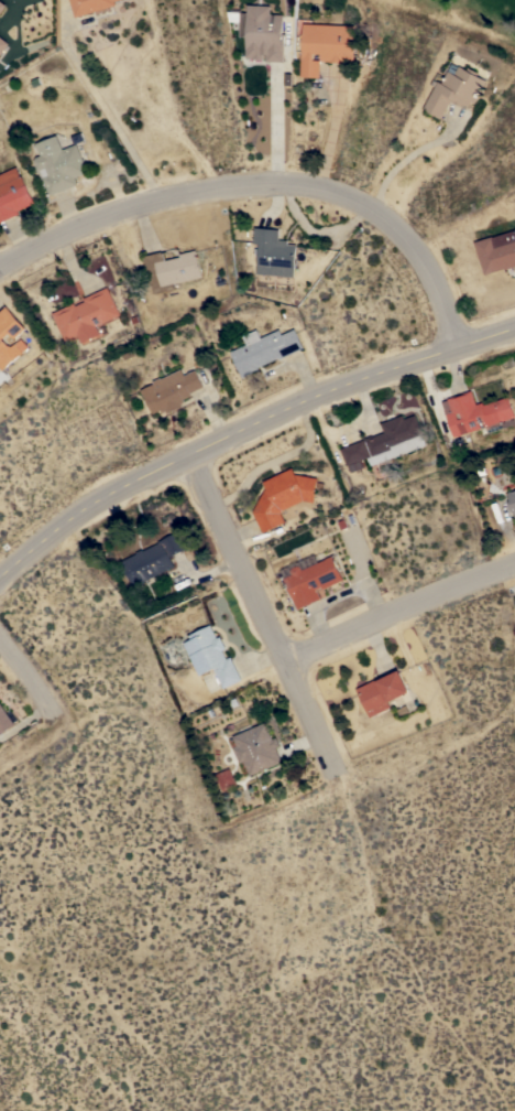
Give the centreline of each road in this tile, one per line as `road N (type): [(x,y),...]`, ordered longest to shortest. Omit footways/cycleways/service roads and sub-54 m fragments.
road 1 (residential): [(514,326),(322,392),(98,498),(0,578)]
road 2 (residential): [(0,267),(161,197),(218,186),(324,188),(399,233),(431,273),(459,344)]
road 3 (residential): [(335,775),(190,454)]
road 4 (residential): [(286,660),(514,566)]

